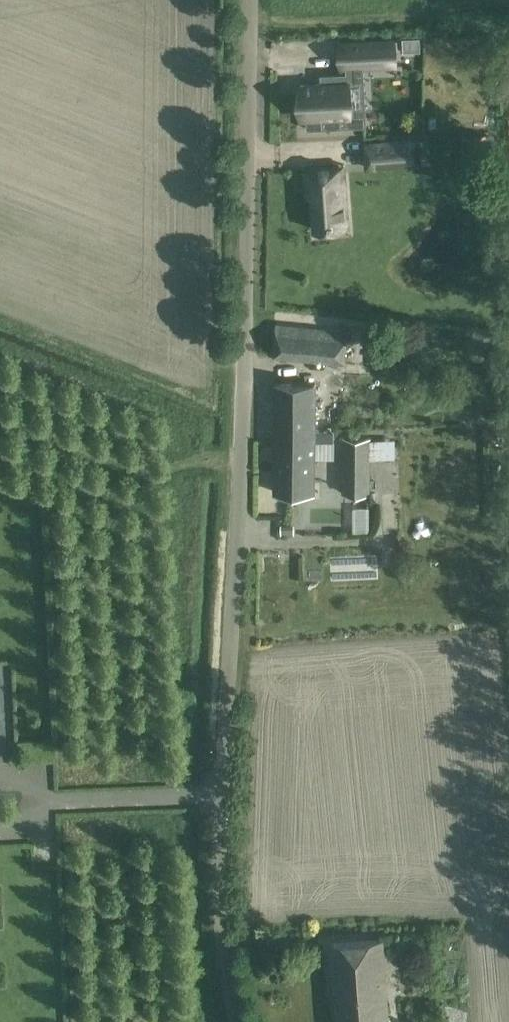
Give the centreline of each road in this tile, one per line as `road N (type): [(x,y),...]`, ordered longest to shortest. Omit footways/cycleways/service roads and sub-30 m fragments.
road 1 (unclassified): [(223,796),(251,0)]
road 2 (unclassified): [(237,1021),(222,933),(223,796)]
road 3 (residential): [(37,803),(223,796)]

